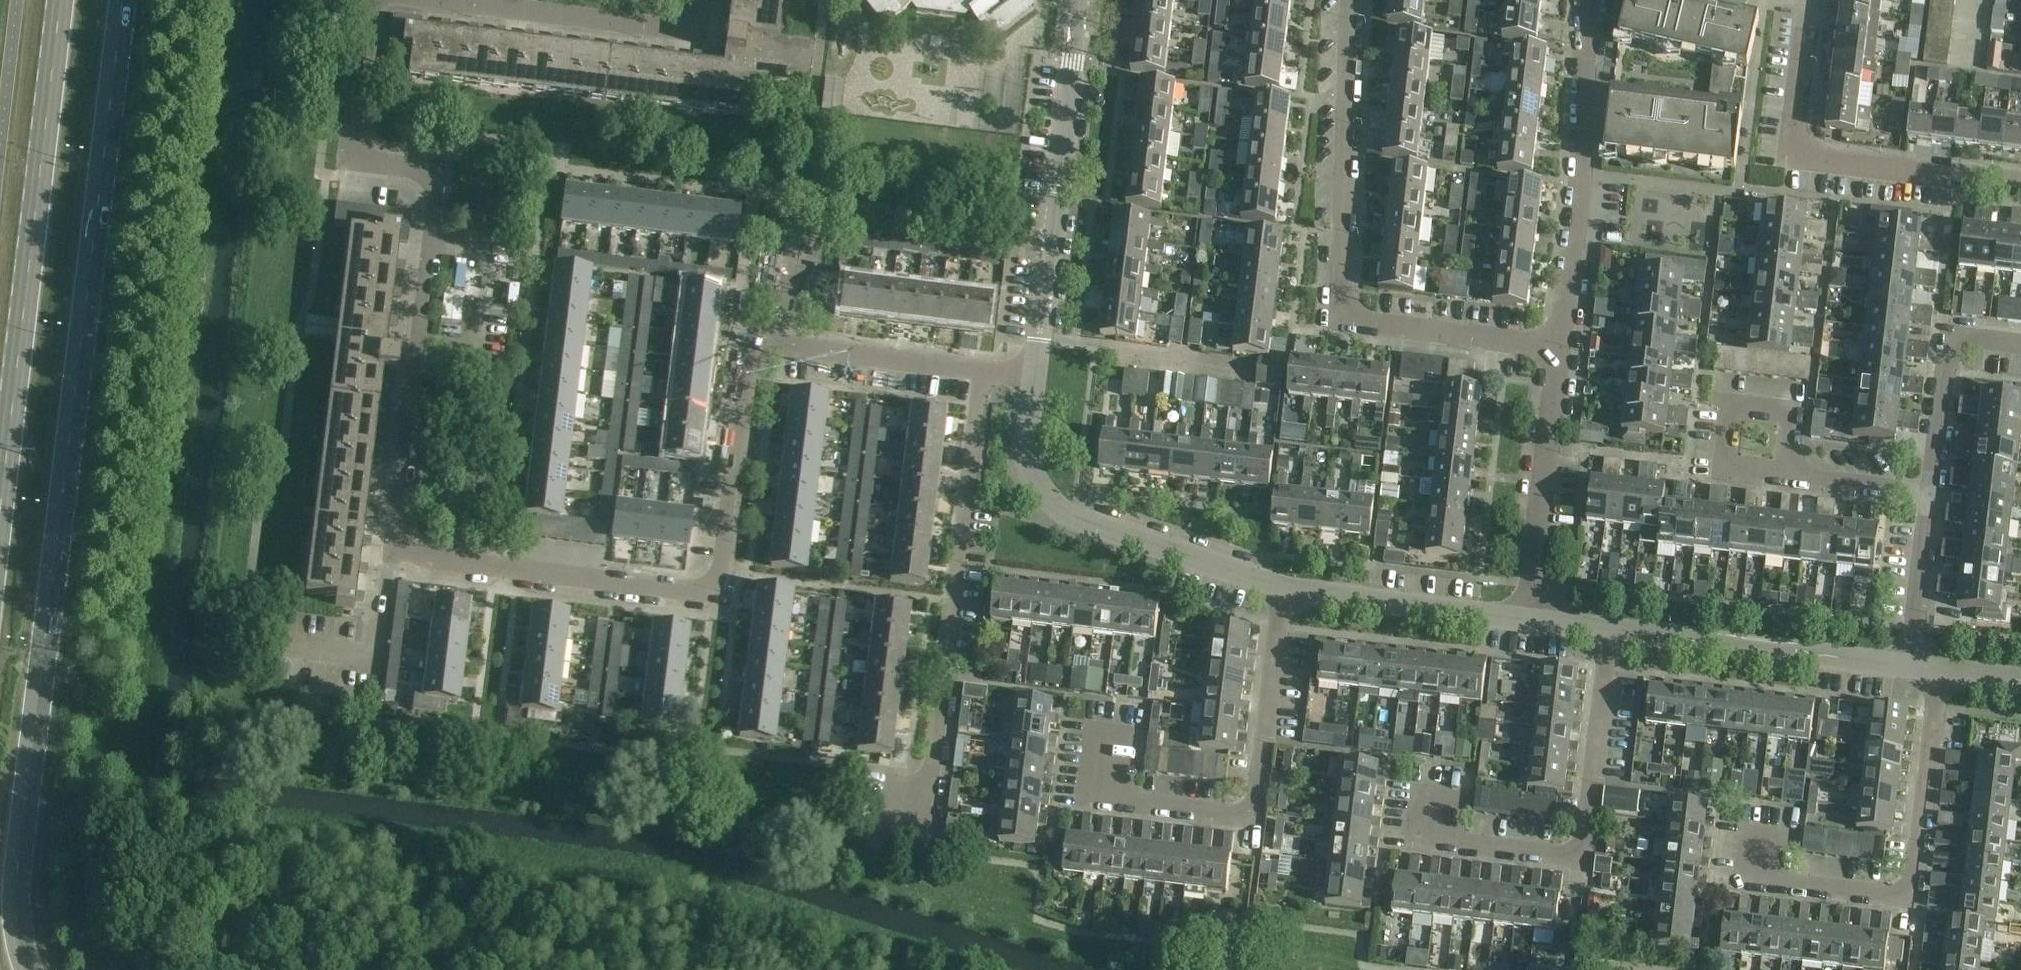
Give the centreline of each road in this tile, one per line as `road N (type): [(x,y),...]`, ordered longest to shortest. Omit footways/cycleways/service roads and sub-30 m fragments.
road 1 (primary): [(28,969),(18,918),(21,847),(121,0)]
road 2 (residential): [(390,552),(722,589),(750,345),(981,370)]
road 3 (residential): [(390,552),(442,175),(346,164),(366,0)]
road 4 (residential): [(1556,350),(1343,327),(1350,0)]
road 5 (primary): [(61,0),(0,488)]
road 6 (residential): [(923,849),(981,370)]
road 7 (residential): [(1107,742),(1100,808),(1258,828),(1284,591)]
road 8 (residential): [(1430,799),(1426,842),(1579,863),(1608,631)]
road 9 (residential): [(1763,837),(1755,883),(1907,903),(1944,676)]
road 10 (residential): [(1284,591),(1067,515),(1045,497),(1026,455),(1033,376)]
road 11 (residential): [(1033,376),(1081,0)]
road 12 (residential): [(1587,0),(1583,159),(1556,350)]
road 13 (residential): [(1911,672),(1608,631)]
road 14 (residential): [(1556,350),(1531,624)]
road 15 (residential): [(475,4),(699,33),(703,0)]
road 16 (residential): [(1531,624),(1284,591)]
road 17 (residential): [(1932,501),(1957,336),(2020,343)]
road 18 (residential): [(1794,161),(2020,190)]
road 19 (residential): [(1785,482),(1795,414),(1736,406),(1727,473)]
road 20 (residential): [(298,650),(376,662),(390,552)]
road 21 (residential): [(1911,672),(1932,501)]
road 22 (residential): [(1794,161),(1812,0)]
road 23 (residential): [(1785,482),(1932,501)]

